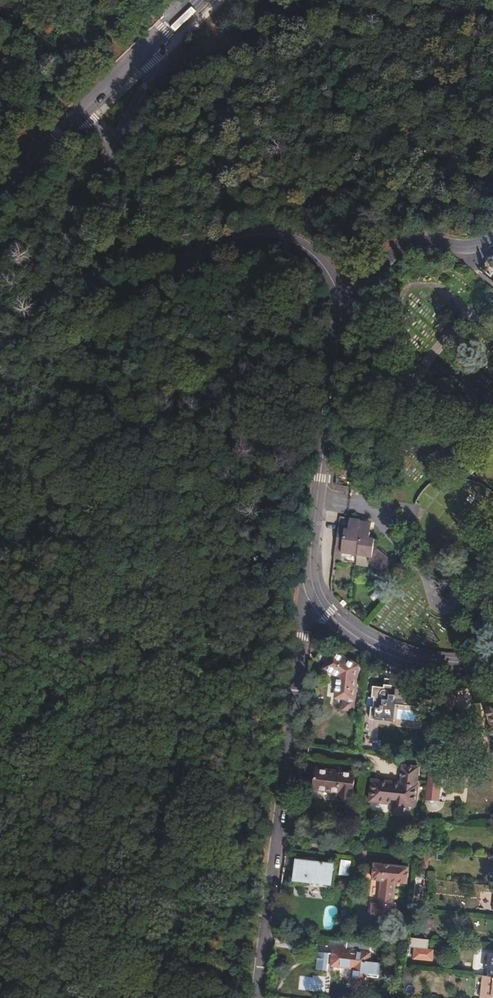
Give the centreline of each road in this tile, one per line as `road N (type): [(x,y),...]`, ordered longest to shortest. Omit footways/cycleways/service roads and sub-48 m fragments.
road 1 (tertiary): [(116,144),(73,227),(80,278),(112,291),(146,290),(230,234),(261,226),(305,241),(339,292)]
road 2 (residential): [(313,594),(255,997)]
road 3 (tertiary): [(339,292),(313,594)]
road 4 (tertiary): [(313,594),(328,615),(389,652),(423,663),(492,662)]
road 5 (unclassified): [(339,292),(409,248),(466,249),(492,234)]

